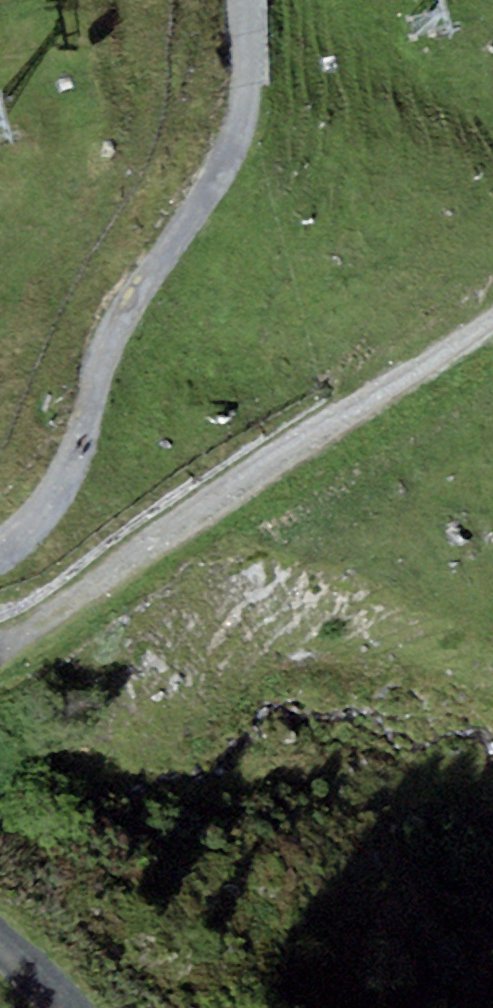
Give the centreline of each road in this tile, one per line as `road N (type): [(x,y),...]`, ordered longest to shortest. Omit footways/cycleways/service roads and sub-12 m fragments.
road 1 (track): [(239,0),(250,85),(245,133),(210,202),(105,358),(90,429),(57,507),(0,563)]
road 2 (track): [(0,647),(345,409),(492,320)]

